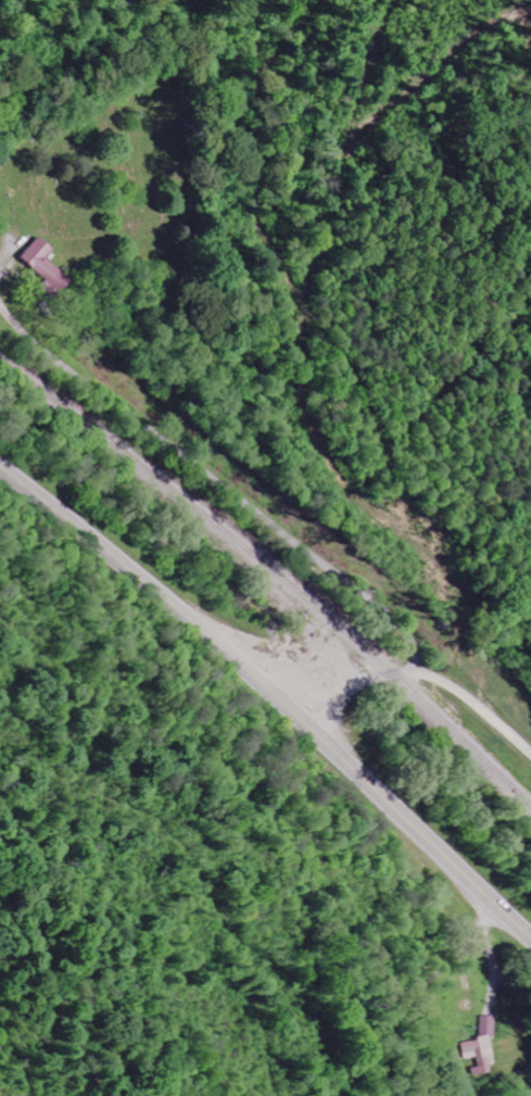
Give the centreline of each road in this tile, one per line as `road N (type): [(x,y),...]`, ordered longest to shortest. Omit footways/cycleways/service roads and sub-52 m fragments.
road 1 (primary): [(0,465),(225,647),(530,939)]
road 2 (residential): [(418,670),(395,622),(68,374),(0,307)]
road 3 (residential): [(303,718),(352,686),(418,670),(530,751)]

